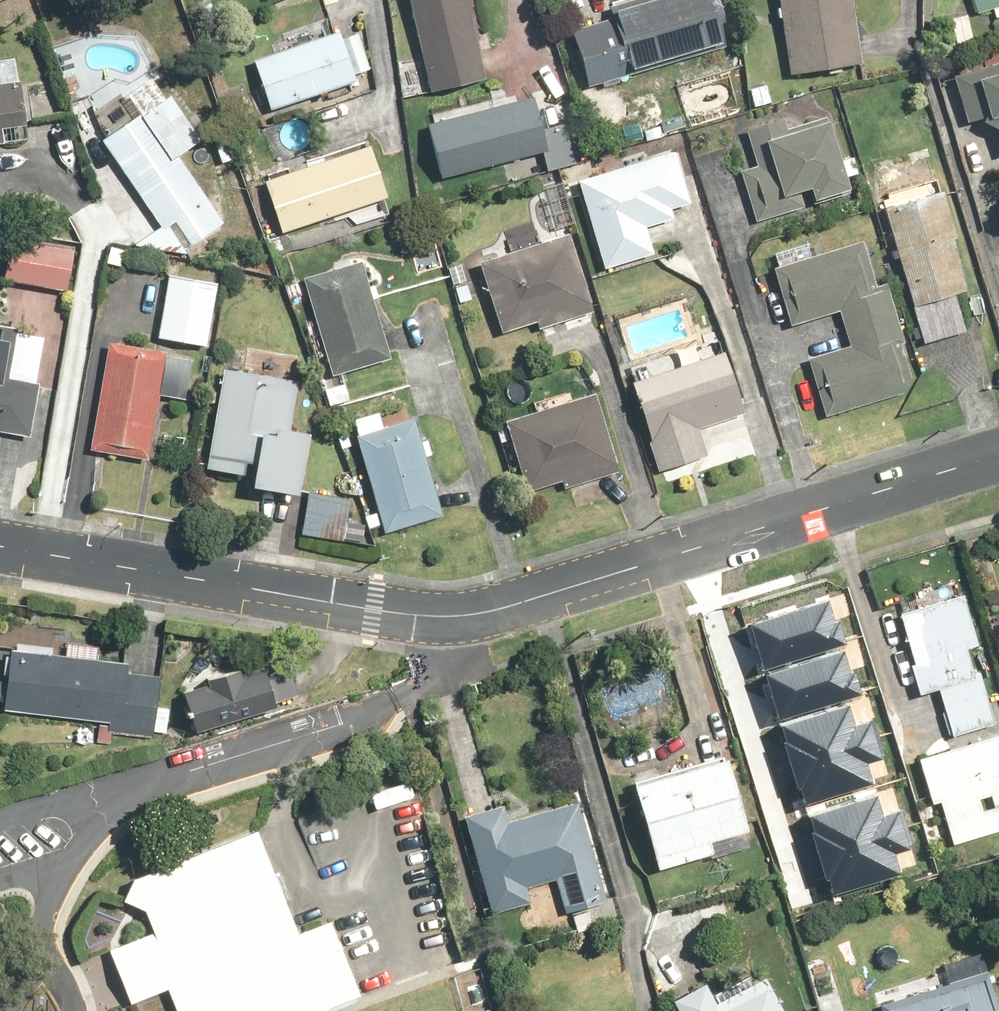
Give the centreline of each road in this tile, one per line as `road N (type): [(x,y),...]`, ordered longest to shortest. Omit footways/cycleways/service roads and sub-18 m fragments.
road 1 (residential): [(0,546),(461,620),(998,454)]

